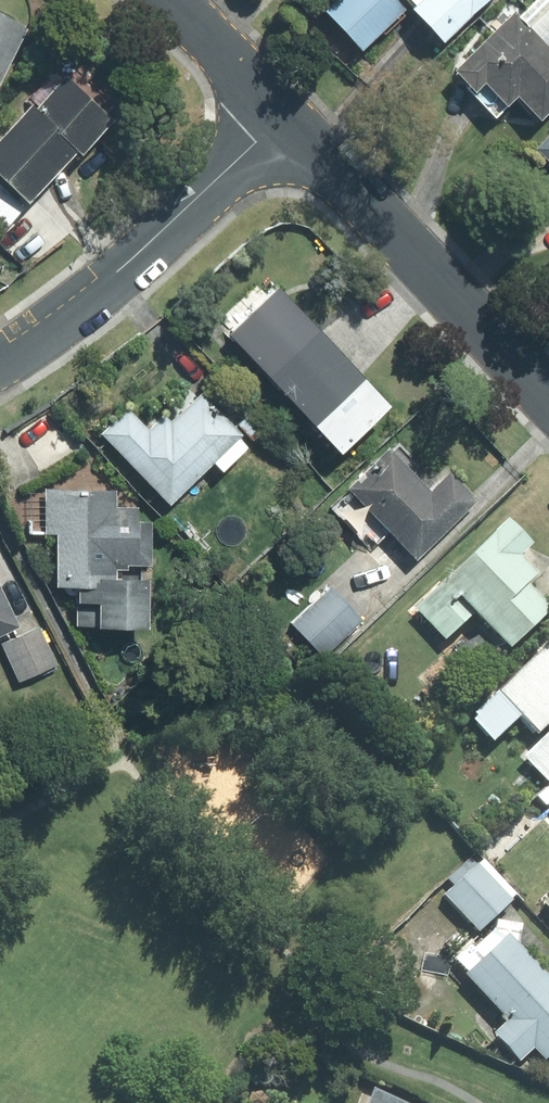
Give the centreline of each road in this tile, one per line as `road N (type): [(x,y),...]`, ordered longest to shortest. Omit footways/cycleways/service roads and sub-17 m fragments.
road 1 (residential): [(284,117),(548,400)]
road 2 (residential): [(284,117),(94,297),(0,364)]
road 3 (residential): [(165,0),(284,117)]

